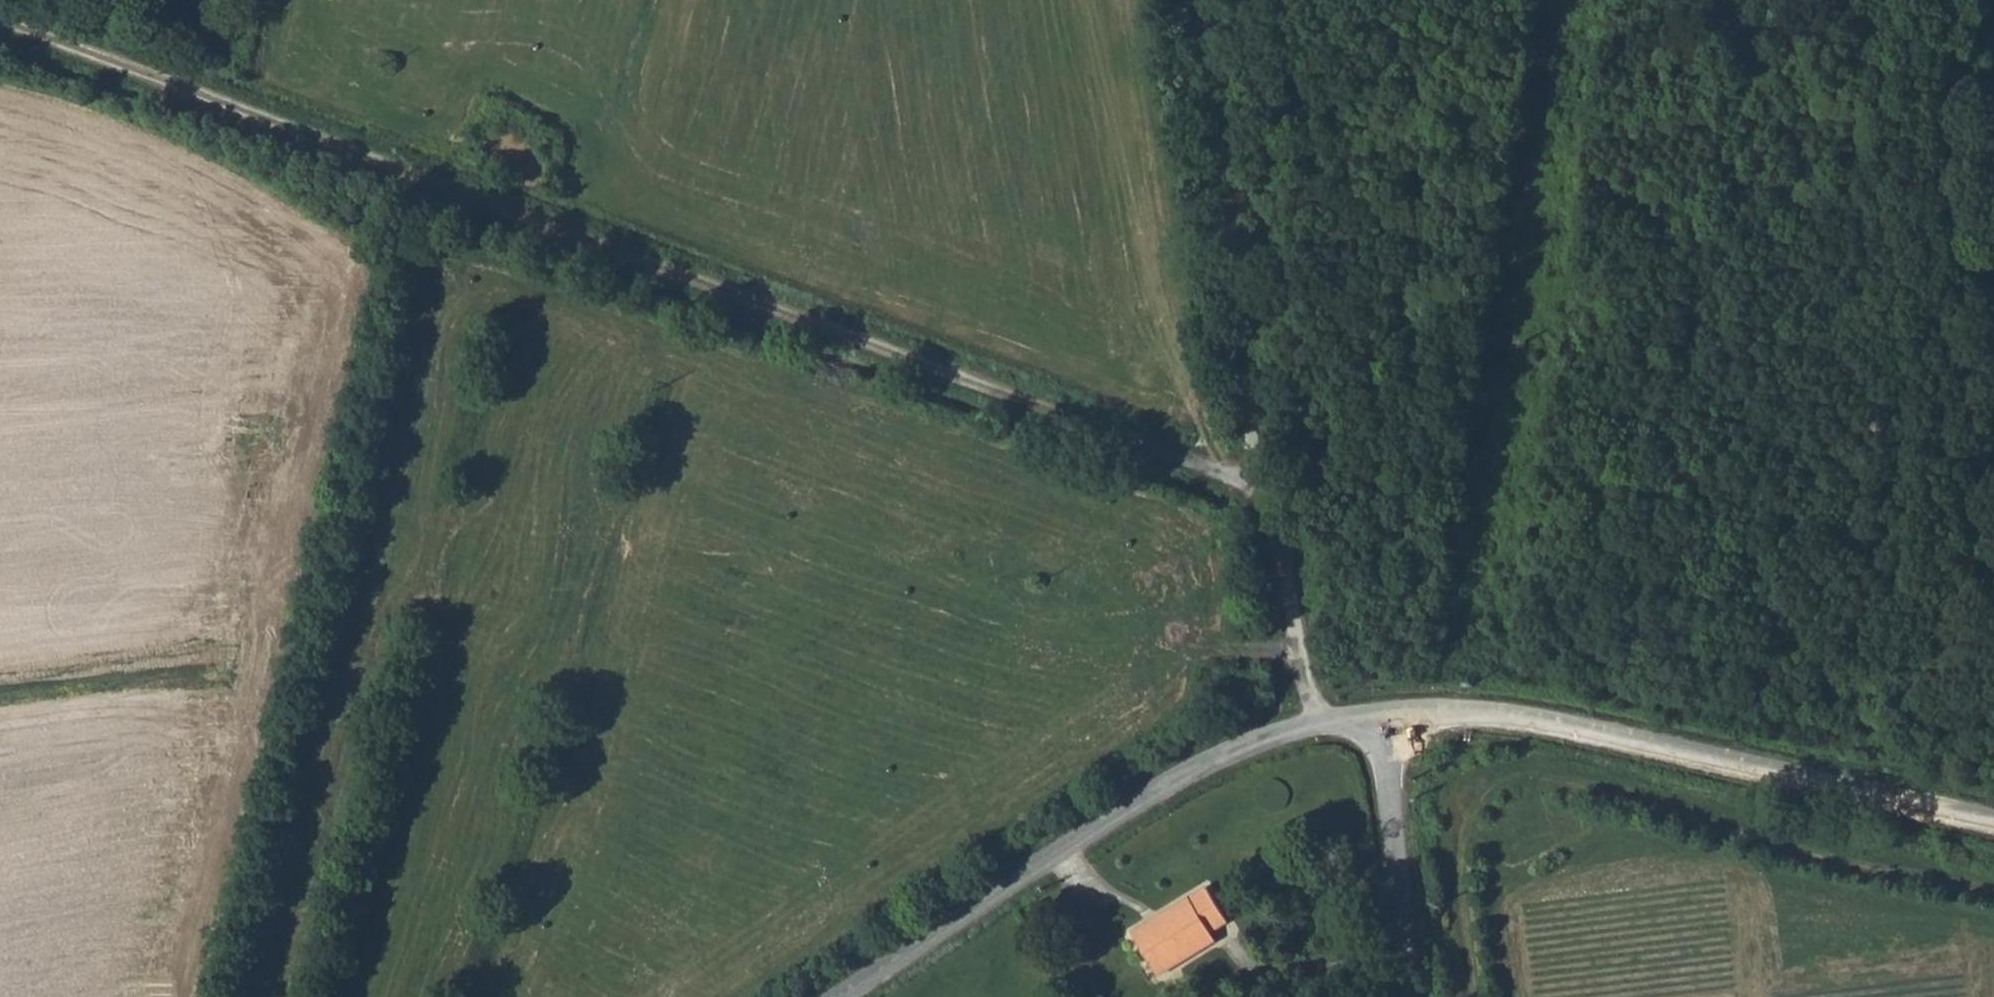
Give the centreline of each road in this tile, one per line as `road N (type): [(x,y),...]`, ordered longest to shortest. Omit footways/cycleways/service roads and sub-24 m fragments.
road 1 (track): [(1329,722),(1307,699),(1278,546),(1248,492),(0,20)]
road 2 (tertiary): [(1384,714),(1329,722),(1222,757),(953,915),(834,996)]
road 3 (tertiary): [(1993,820),(1526,720),(1384,714)]
road 4 (unclassified): [(1423,996),(1384,714)]

